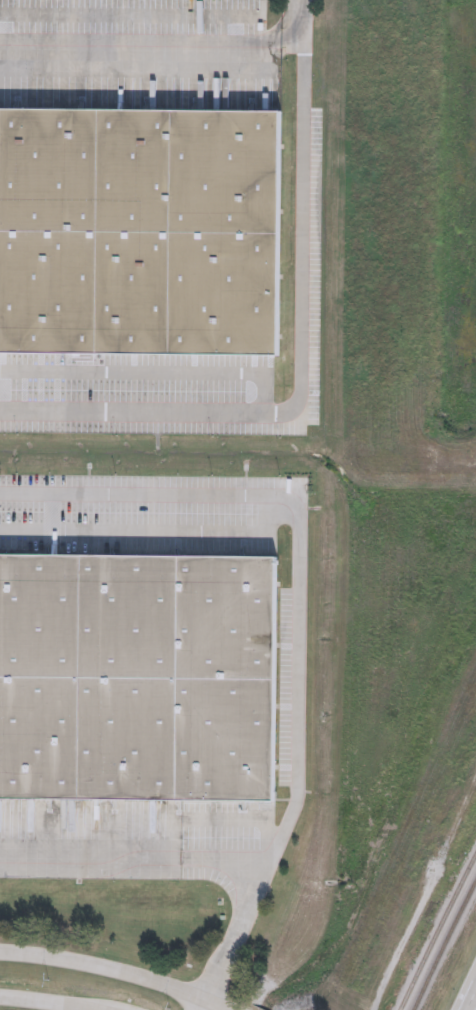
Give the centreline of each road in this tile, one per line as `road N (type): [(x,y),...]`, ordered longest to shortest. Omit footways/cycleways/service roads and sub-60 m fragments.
road 1 (tertiary): [(221,1009),(102,970),(0,955)]

